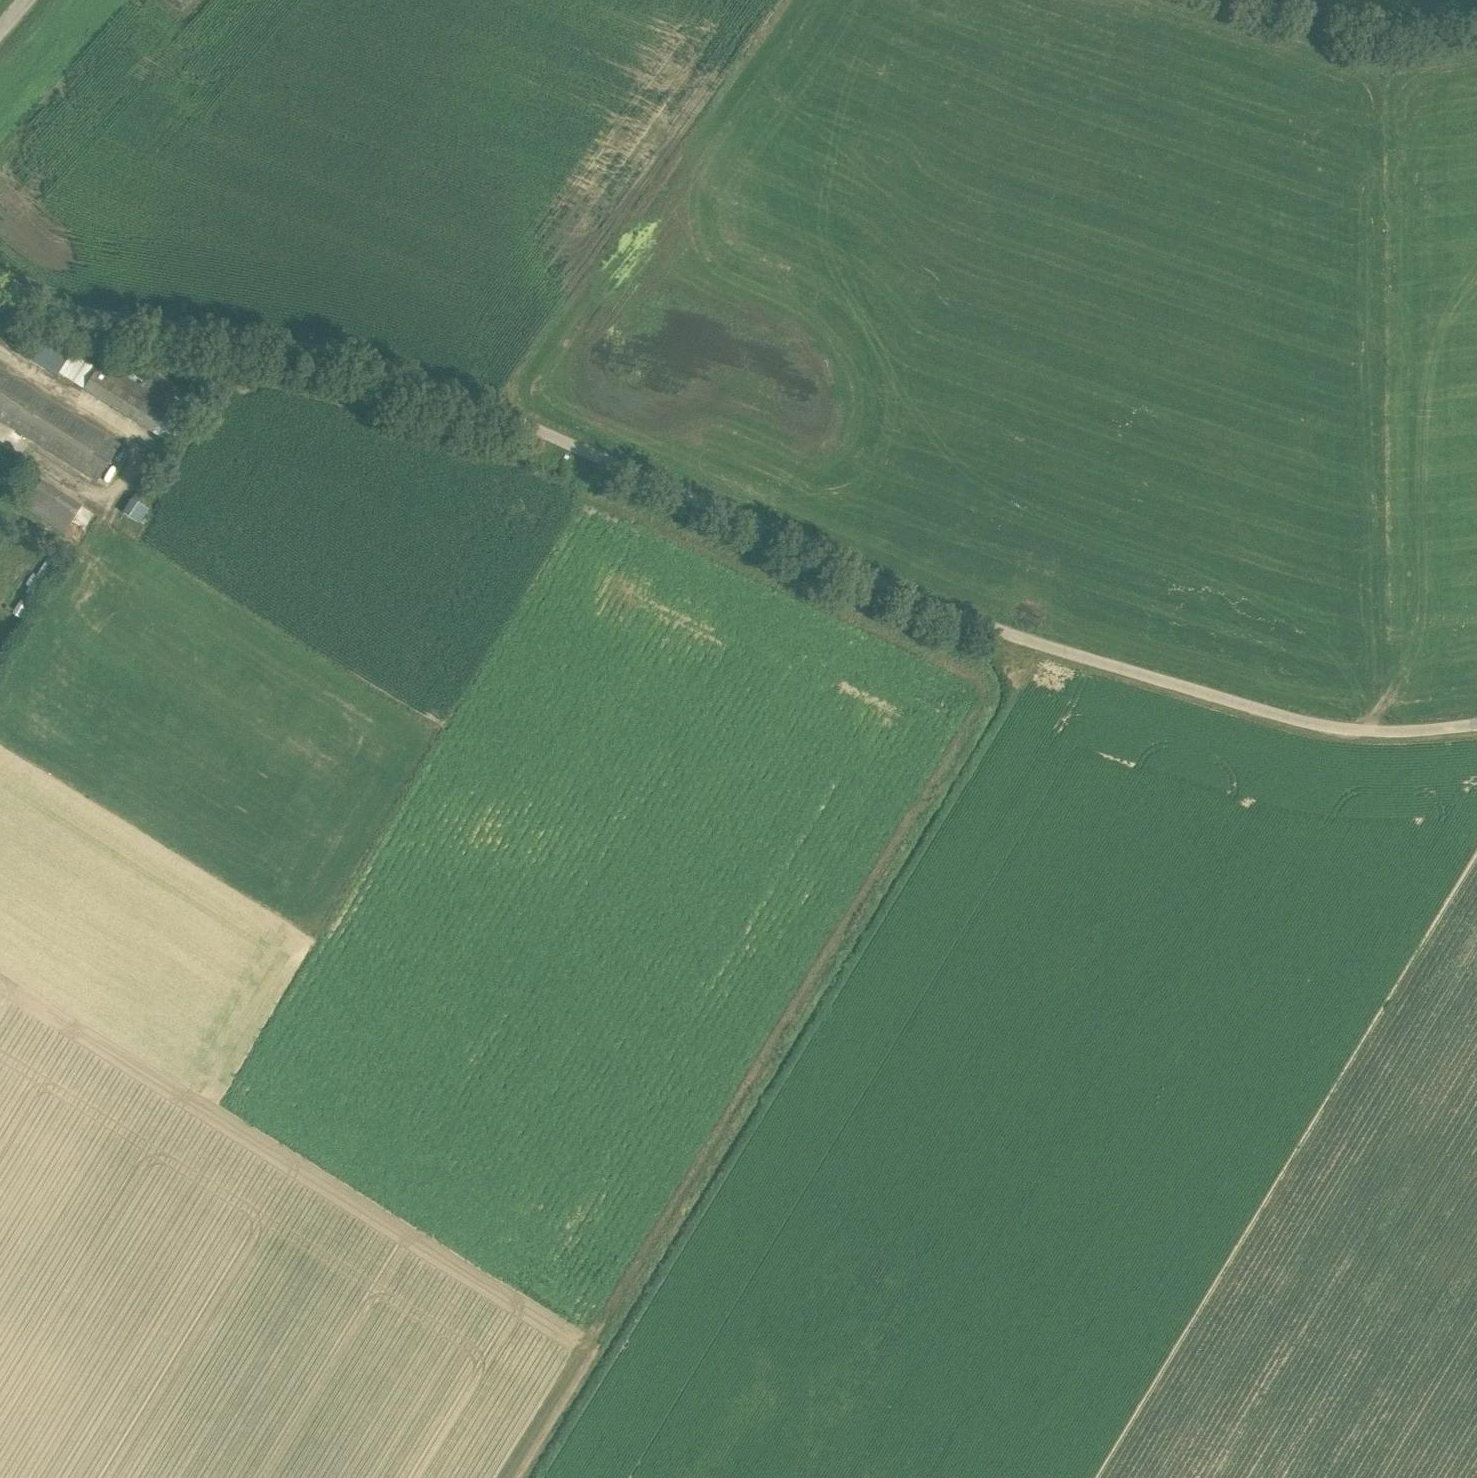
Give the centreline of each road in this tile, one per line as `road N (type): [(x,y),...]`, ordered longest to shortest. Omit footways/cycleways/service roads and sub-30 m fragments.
road 1 (unclassified): [(0,279),(23,300),(81,320),(378,370),(979,625),(1115,668),(1349,731),(1476,725)]

